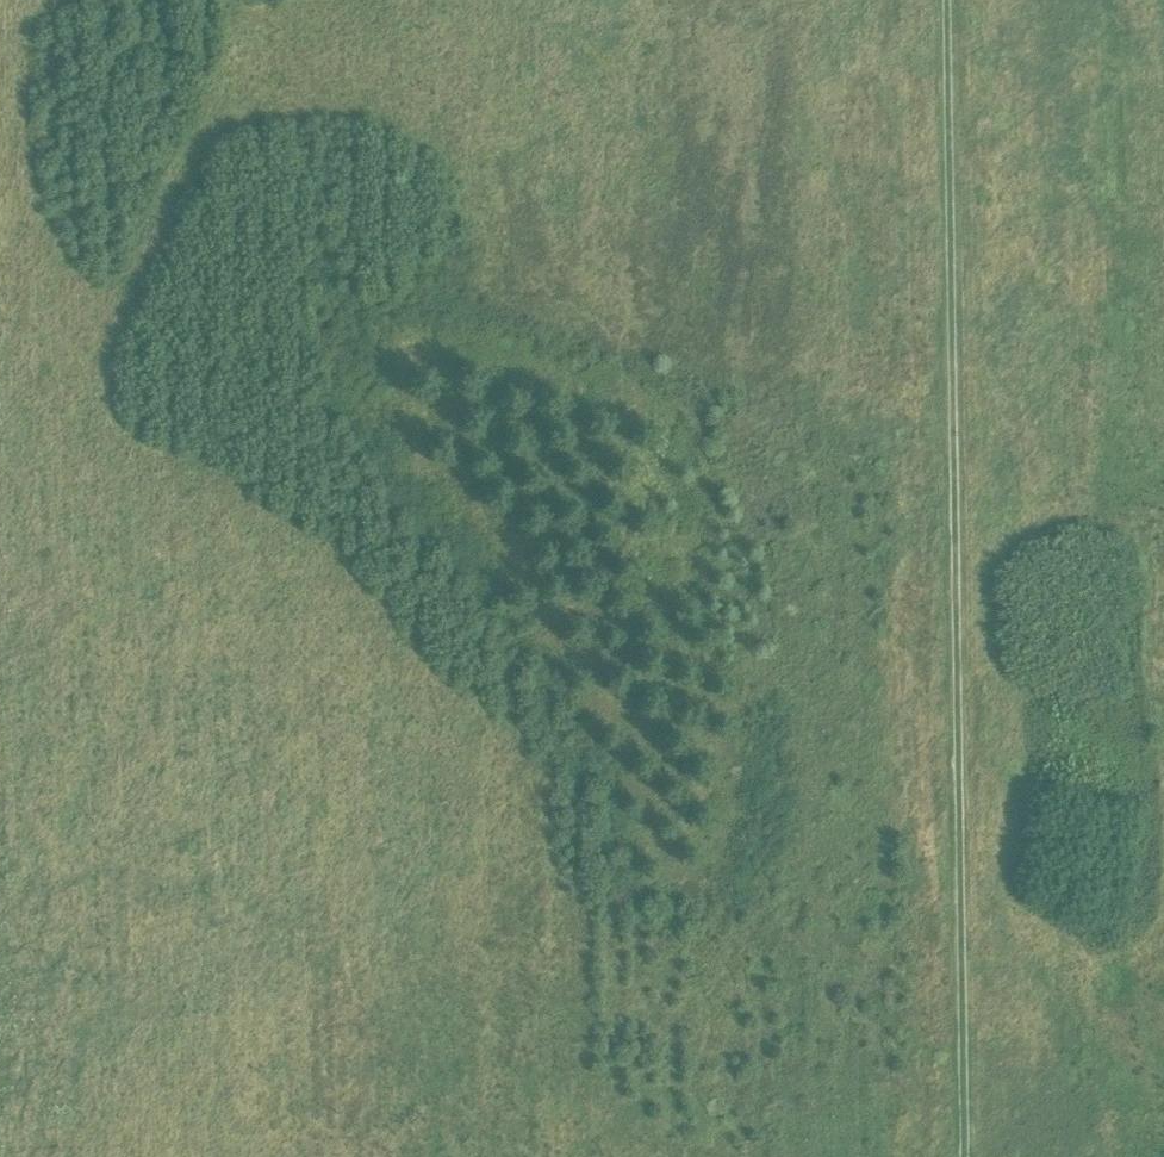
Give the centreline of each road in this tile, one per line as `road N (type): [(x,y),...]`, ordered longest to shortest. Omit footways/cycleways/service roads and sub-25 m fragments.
road 1 (track): [(964,1156),(945,0)]

